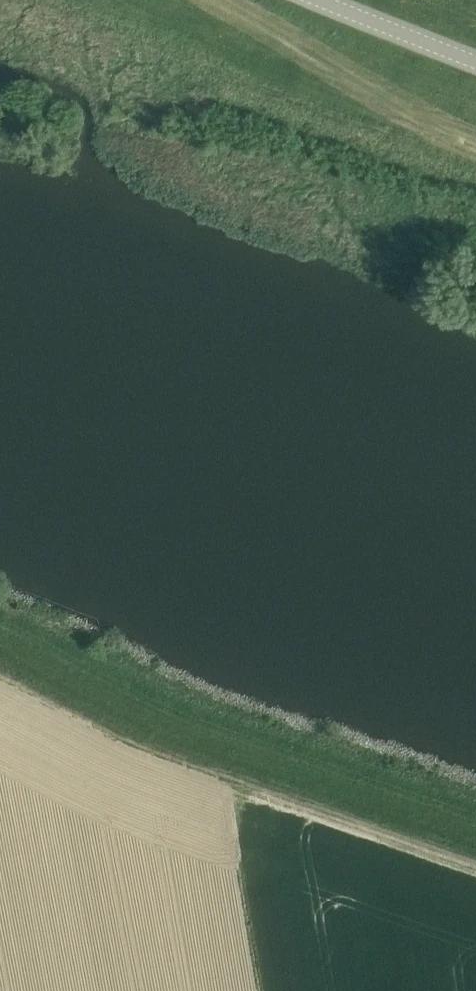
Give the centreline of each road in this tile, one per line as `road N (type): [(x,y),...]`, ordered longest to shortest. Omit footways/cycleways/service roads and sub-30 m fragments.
road 1 (unclassified): [(475,61),(320,0)]

